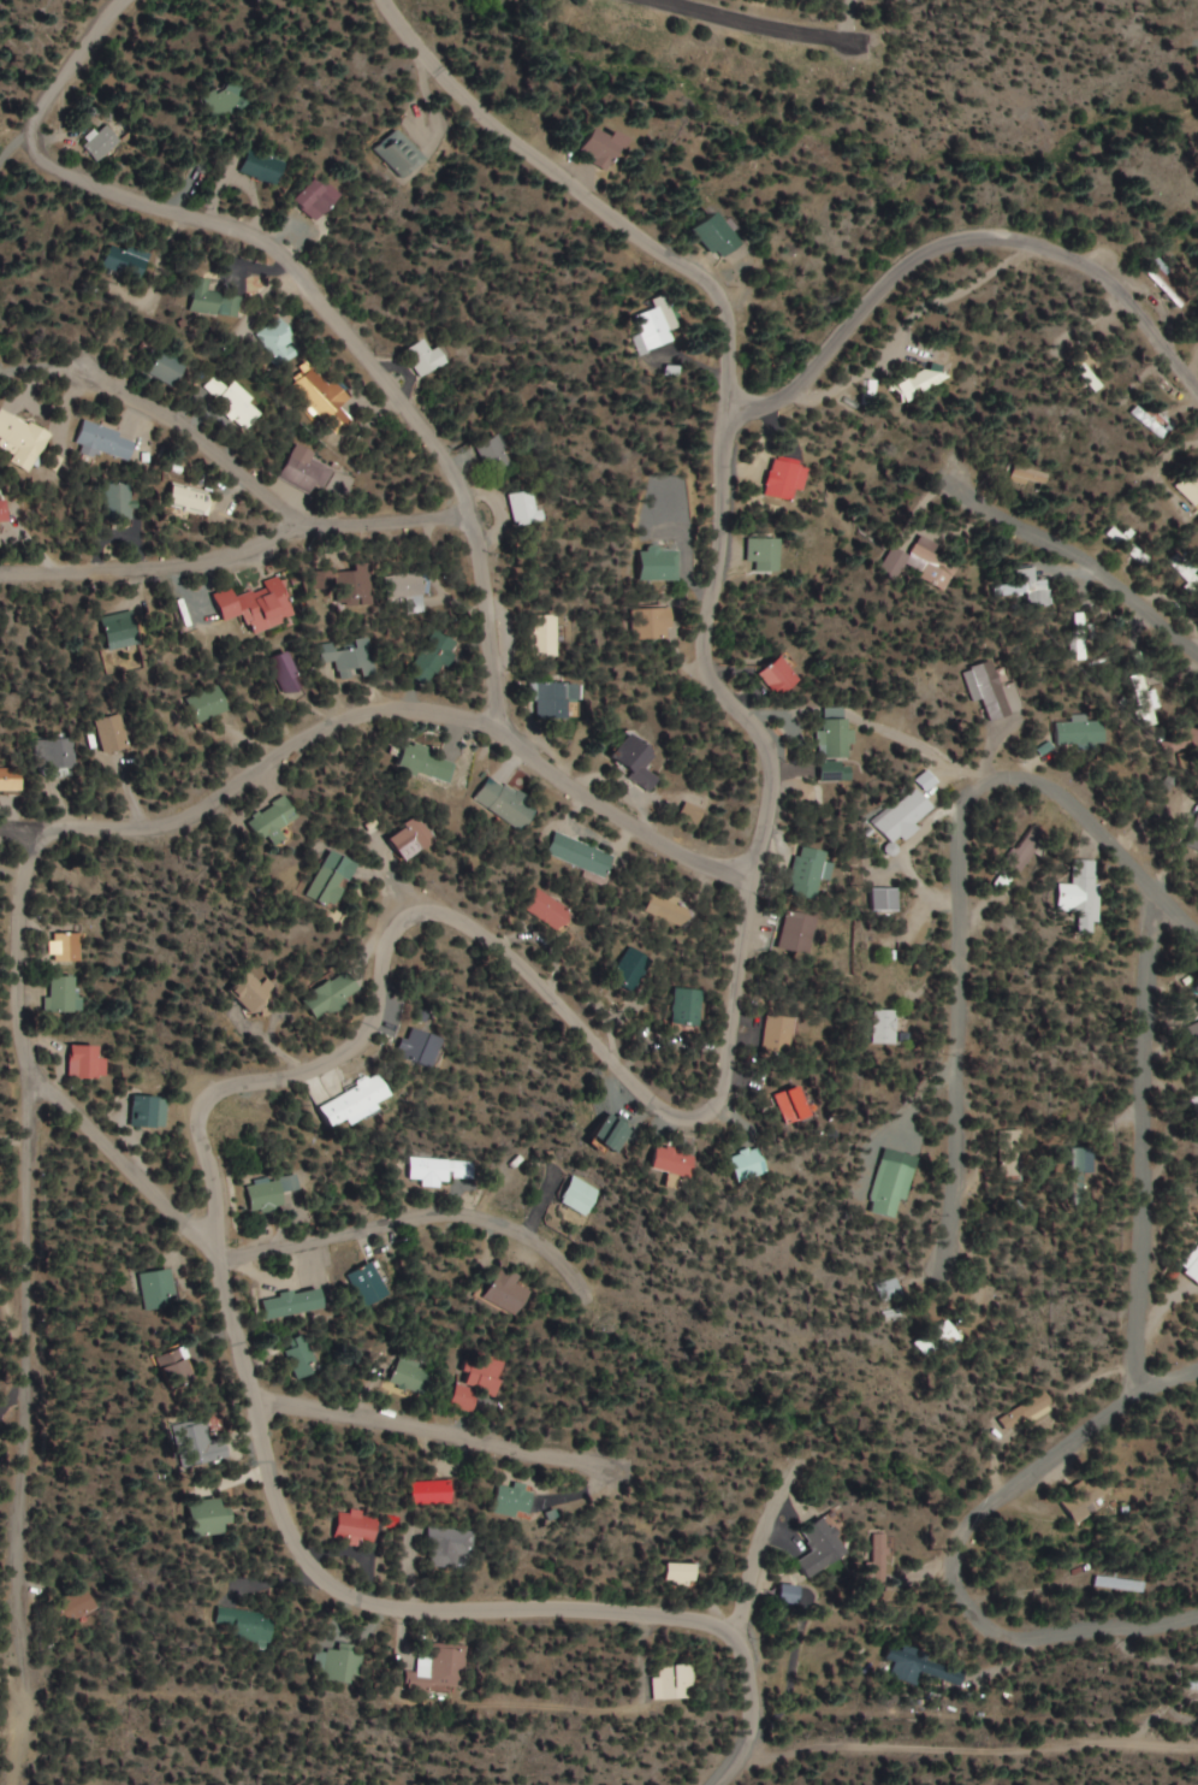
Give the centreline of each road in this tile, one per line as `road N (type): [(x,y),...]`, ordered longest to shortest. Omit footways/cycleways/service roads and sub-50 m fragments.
road 1 (tertiary): [(751,1750),(763,1685),(742,1633),(668,1615),(384,1608),(318,1579),(280,1513),(209,1233),(215,1183),(203,1121),(214,1099),(237,1086),(331,1066),(370,1036),(390,939),(413,916),(444,912),(498,939),(651,1099),(686,1119),(716,1112),(729,1082),(773,776),(760,726),(720,692),(702,654),(722,574),(730,321),(708,283),(587,202),(457,93),(388,0)]
road 2 (residential): [(22,1689),(35,1080),(23,1035),(28,874),(43,839)]
road 3 (residential): [(506,733),(475,515),(444,445),(278,249),(41,165),(30,131)]
road 4 (residential): [(758,873),(687,855),(506,733),(437,711),(372,710),(298,744),(198,811),(134,831),(66,828),(43,839),(0,828)]
road 5 (residential): [(951,1264),(962,812),(994,784),(1042,785),(1197,929)]
road 6 (residential): [(1197,1373),(1150,1387),(972,1521),(959,1584),(980,1620),(1016,1642),(1197,1615)]
road 7 (tertiary): [(1197,380),(1111,285),(1051,250),(978,236),(902,266),(782,400),(729,413)]
road 8 (residential): [(1150,1387),(1137,1352),(1155,889)]
road 9 (residential): [(0,577),(225,561),(297,526),(475,515)]
road 10 (residential): [(1197,1749),(751,1750)]
road 11 (residential): [(220,1265),(423,1216),(481,1217),(564,1259),(582,1294)]
road 12 (residential): [(257,1403),(604,1465)]
road 13 (residential): [(297,526),(253,480),(154,406),(77,374),(0,371)]
road 14 (residential): [(1197,648),(1149,604),(953,485)]
road 15 (residential): [(209,1233),(35,1080)]
road 16 (residential): [(860,43),(658,0)]
road 17 (residential): [(117,0),(0,164)]
road 18 (residential): [(802,1460),(759,1545),(742,1633)]

